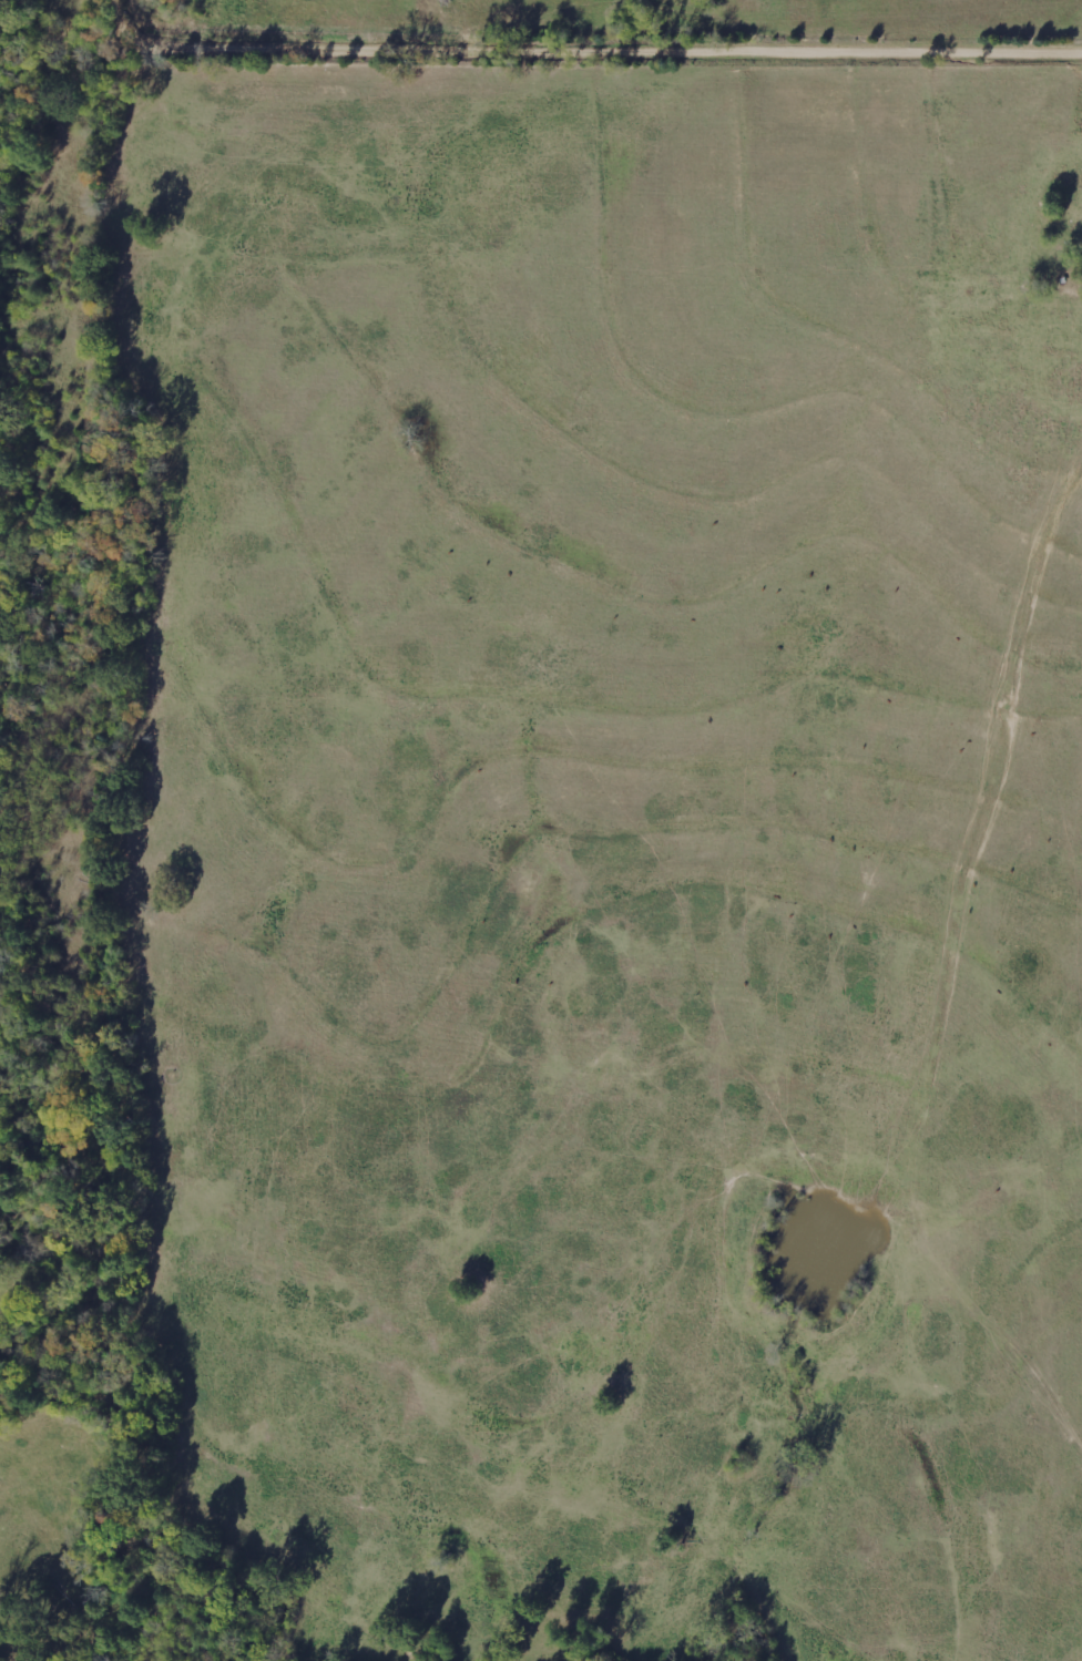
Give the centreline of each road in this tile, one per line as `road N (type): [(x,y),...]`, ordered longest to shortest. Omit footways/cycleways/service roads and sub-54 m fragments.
road 1 (residential): [(1081,58),(550,60),(226,49),(196,54),(193,66),(135,33),(123,0)]

